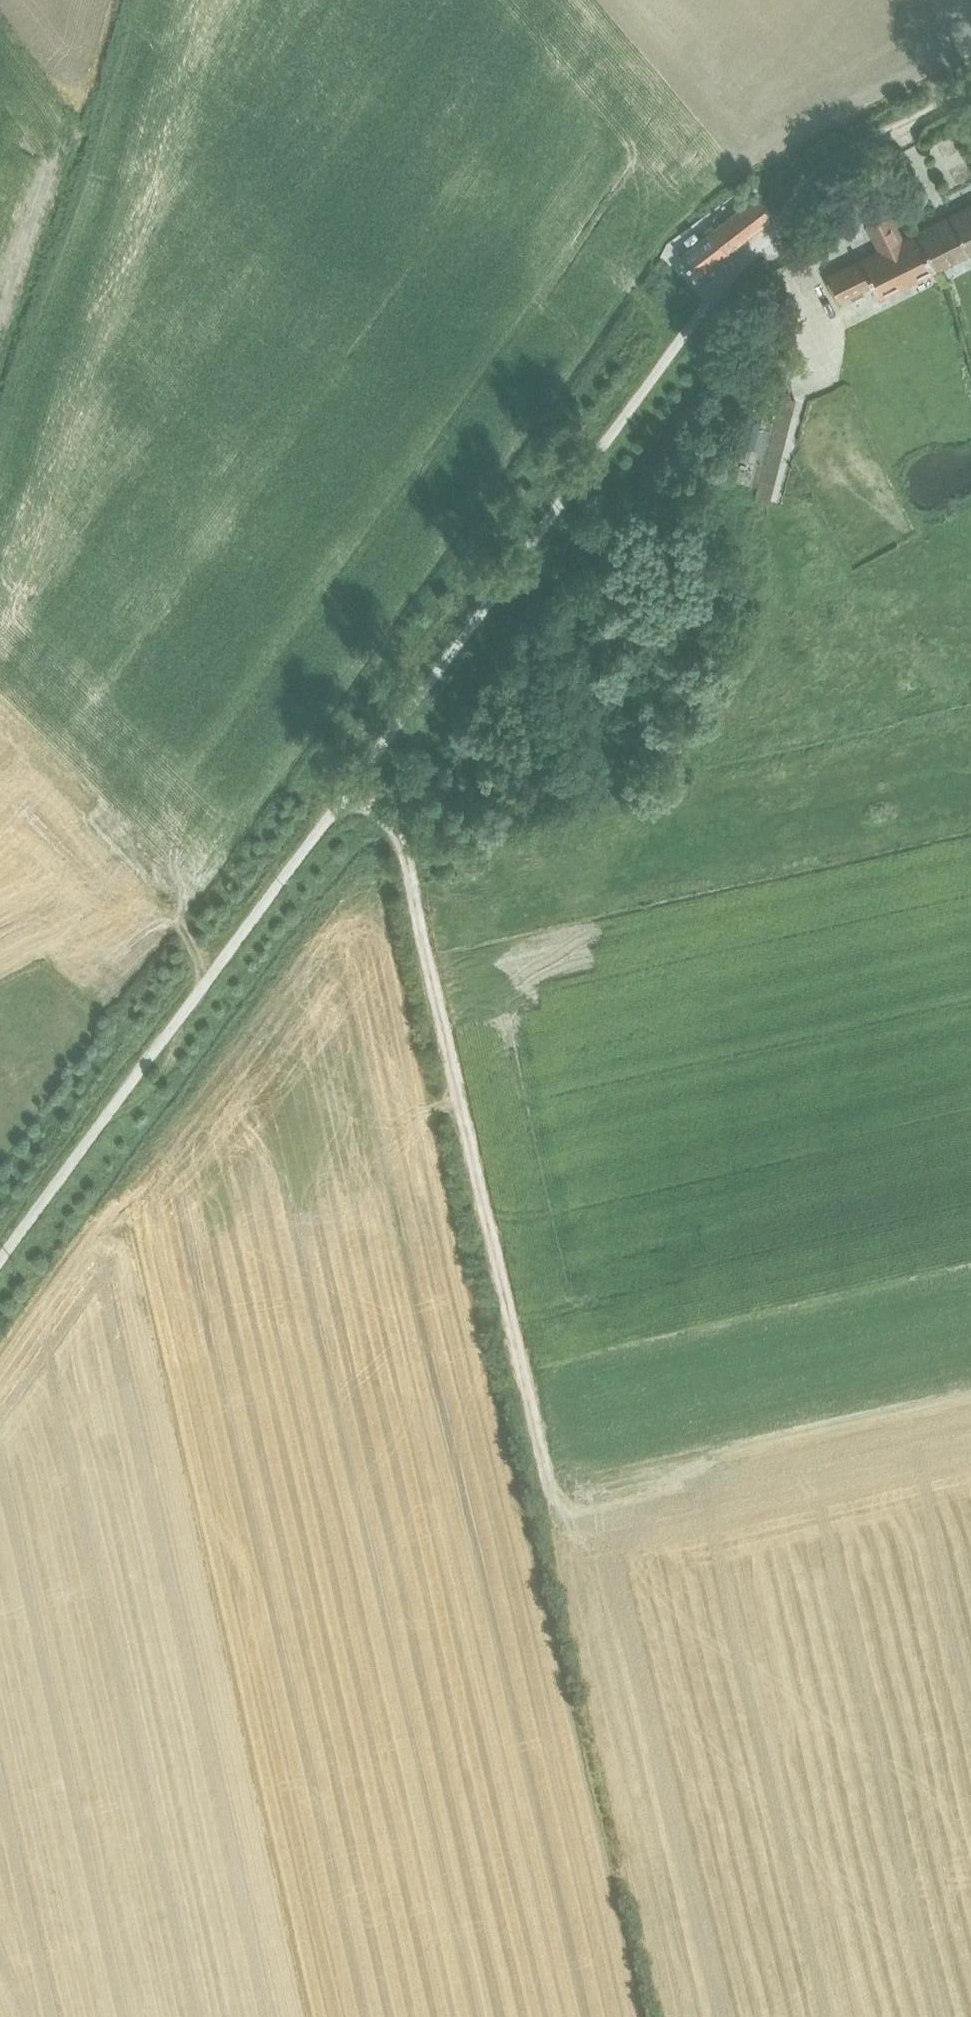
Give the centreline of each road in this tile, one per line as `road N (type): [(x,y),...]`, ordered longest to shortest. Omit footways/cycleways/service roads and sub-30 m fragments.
road 1 (unclassified): [(0,1271),(746,253)]
road 2 (track): [(746,253),(818,164),(970,83)]

